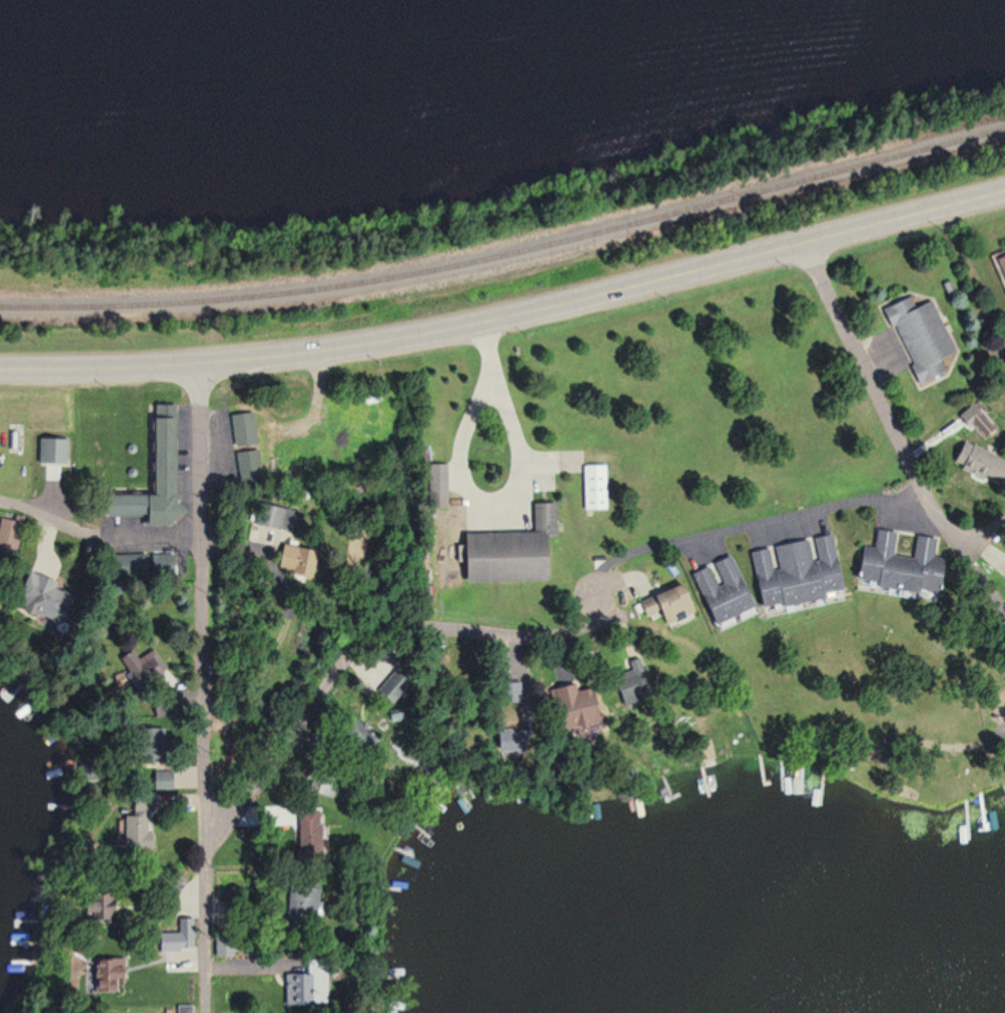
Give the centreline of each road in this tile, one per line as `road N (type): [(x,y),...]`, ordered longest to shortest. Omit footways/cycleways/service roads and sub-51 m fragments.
road 1 (secondary): [(1004,191),(425,333),(198,362),(0,368)]
road 2 (residential): [(925,489),(887,505),(629,556),(582,629),(537,638),(382,636),(346,661),(207,849)]
road 3 (residential): [(198,362),(208,1012)]
road 4 (residential): [(801,242),(947,525)]
road 5 (residential): [(0,506),(80,534),(201,544)]

